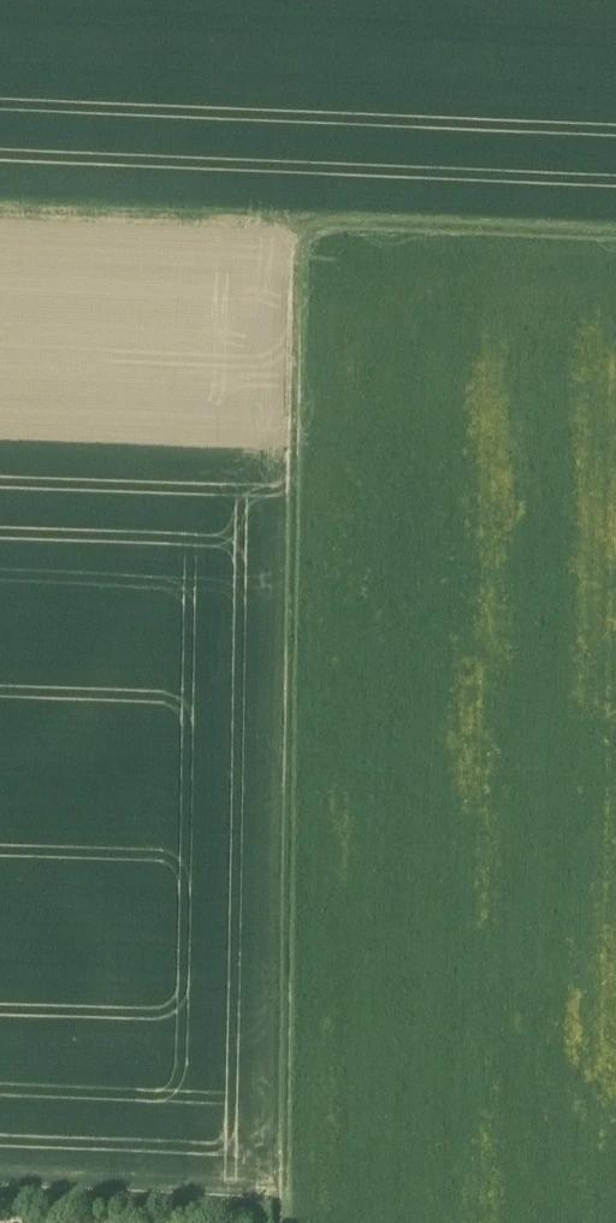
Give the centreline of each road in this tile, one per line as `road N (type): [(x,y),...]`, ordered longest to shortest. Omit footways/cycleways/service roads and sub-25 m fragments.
road 1 (track): [(291,1222),(300,985),(299,220)]
road 2 (track): [(0,208),(615,234)]
road 3 (track): [(300,985),(0,973)]

